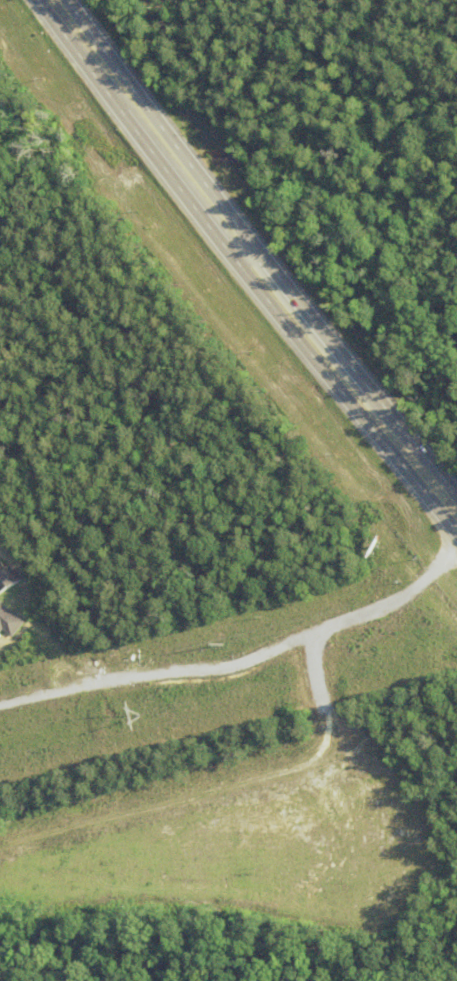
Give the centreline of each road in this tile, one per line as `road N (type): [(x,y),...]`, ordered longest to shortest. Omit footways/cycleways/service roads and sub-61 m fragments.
road 1 (primary): [(37,0),(155,161),(456,531)]
road 2 (primary): [(456,495),(249,244),(64,0)]

